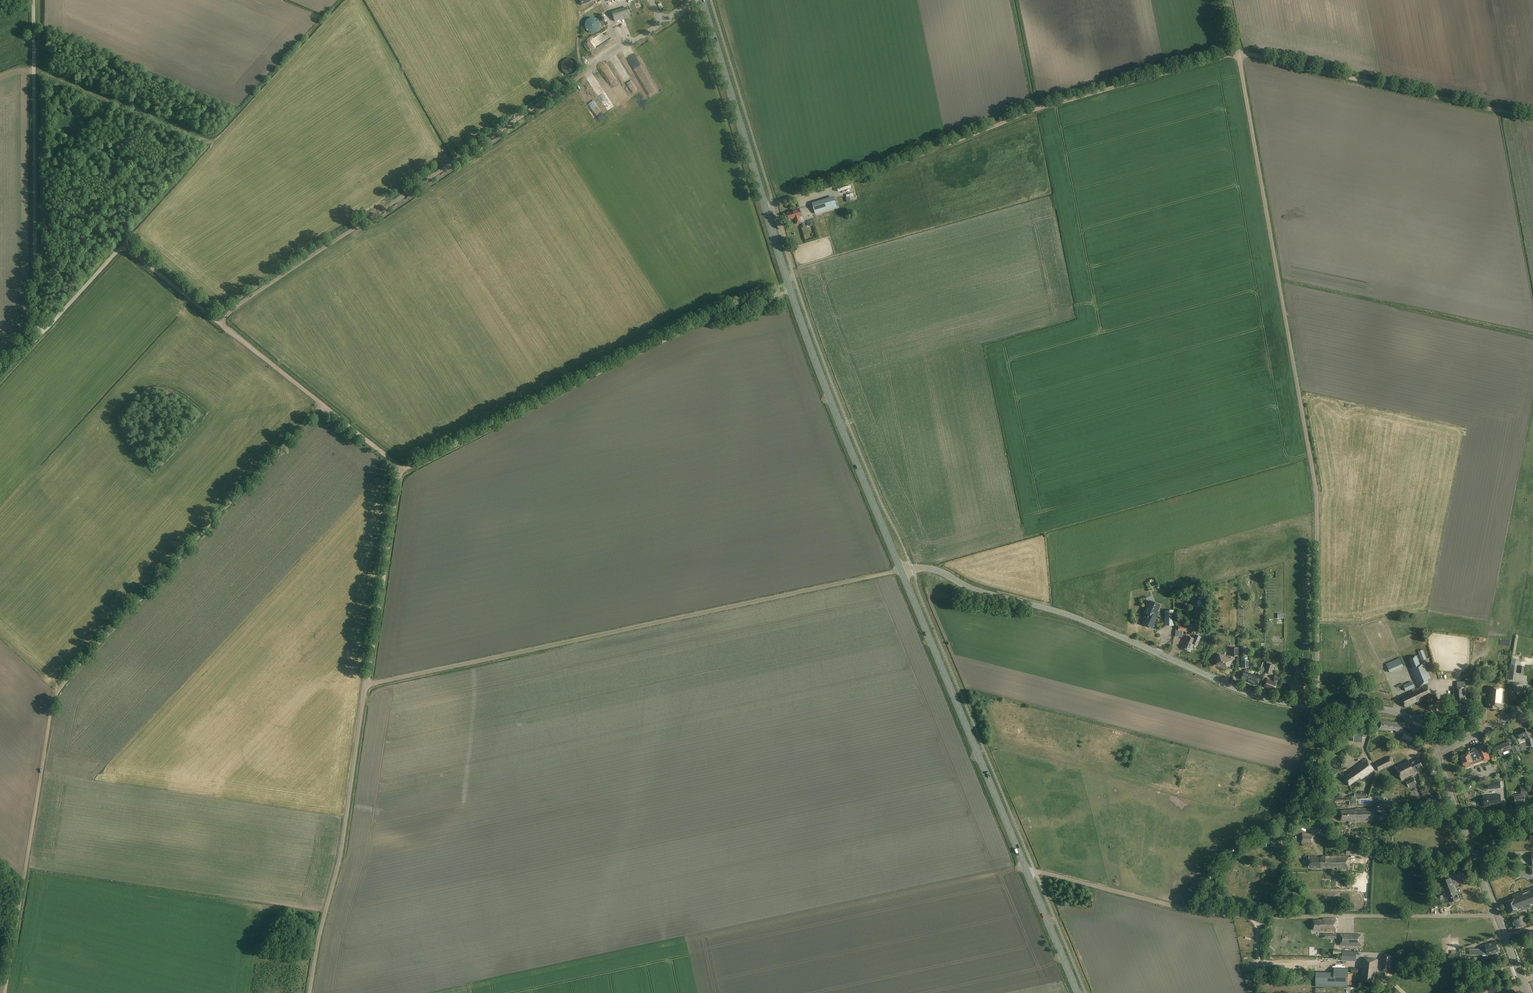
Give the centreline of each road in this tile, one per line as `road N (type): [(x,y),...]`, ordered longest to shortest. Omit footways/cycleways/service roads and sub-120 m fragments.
road 1 (unclassified): [(310,992),(368,684),(901,570)]
road 2 (track): [(773,204),(1039,107),(1238,53),(1532,117)]
road 3 (unclassified): [(1316,706),(1317,497),(1228,0)]
road 4 (track): [(5,992),(57,693),(322,405)]
road 5 (secondary): [(901,570),(790,291),(702,0)]
road 6 (track): [(219,323),(696,0)]
road 7 (unclassified): [(1495,914),(1226,914),(1028,874)]
road 8 (unclassified): [(1316,706),(1265,699),(1070,616),(930,568),(901,570)]
road 9 (track): [(401,470),(729,309),(798,289)]
road 10 (track): [(44,333),(126,250),(322,405)]
road 11 (unclassified): [(44,333),(35,315),(33,0)]
road 12 (secondary): [(1028,874),(901,570)]
road 13 (track): [(1313,706),(1295,807),(1248,833),(1185,909)]
road 14 (track): [(401,470),(368,684)]
road 15 (track): [(1474,860),(1377,855),(1313,830),(1295,807)]
road 16 (unclassified): [(1440,754),(1404,715),(1316,706)]
road 17 (secondary): [(1078,992),(1028,874)]

